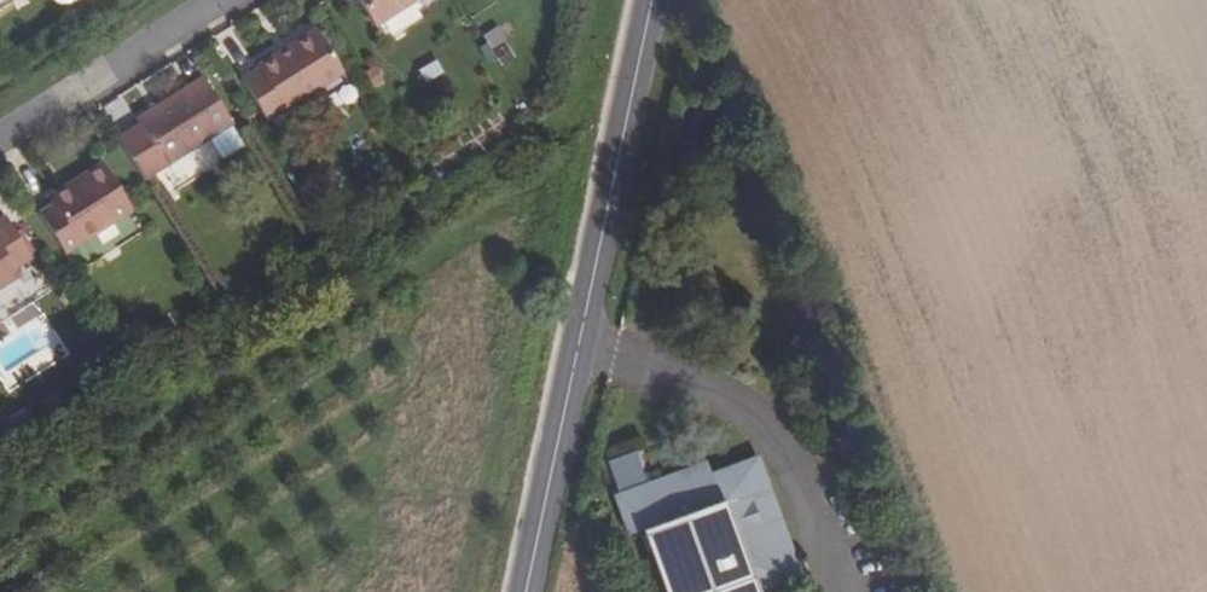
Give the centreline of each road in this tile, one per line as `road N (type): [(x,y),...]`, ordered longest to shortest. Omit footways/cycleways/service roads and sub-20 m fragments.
road 1 (tertiary): [(528,591),(654,0)]
road 2 (residential): [(0,140),(221,0)]

